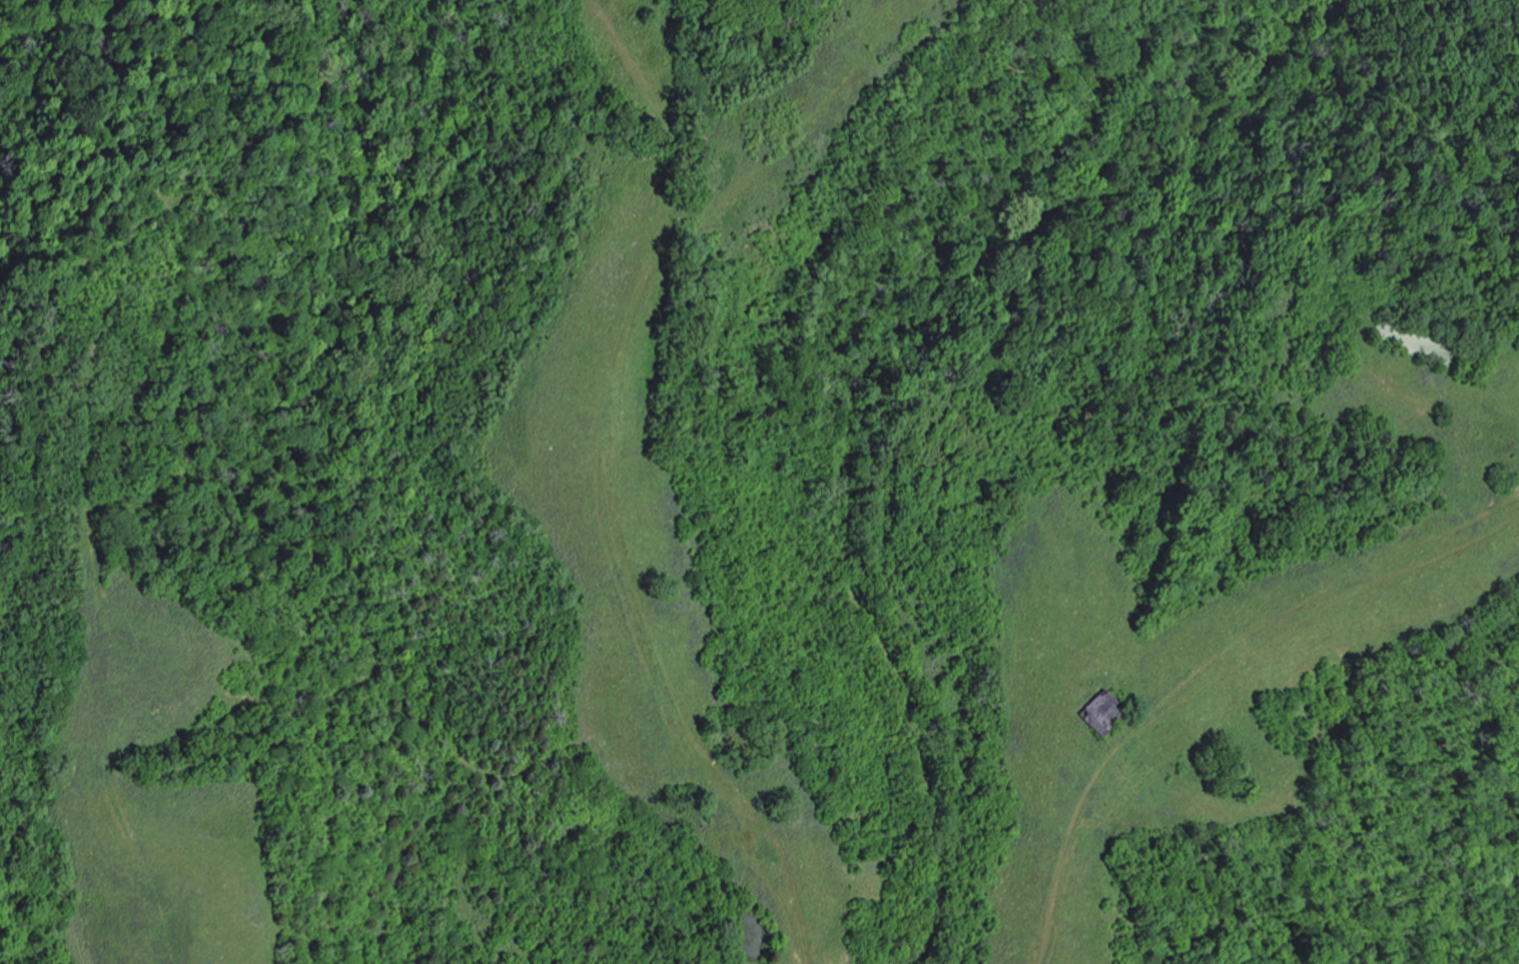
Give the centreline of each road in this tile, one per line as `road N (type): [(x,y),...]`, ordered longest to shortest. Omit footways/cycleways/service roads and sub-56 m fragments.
road 1 (track): [(1034,963),(1082,804),(1137,728),(1189,677),(1348,578),(1518,498)]

